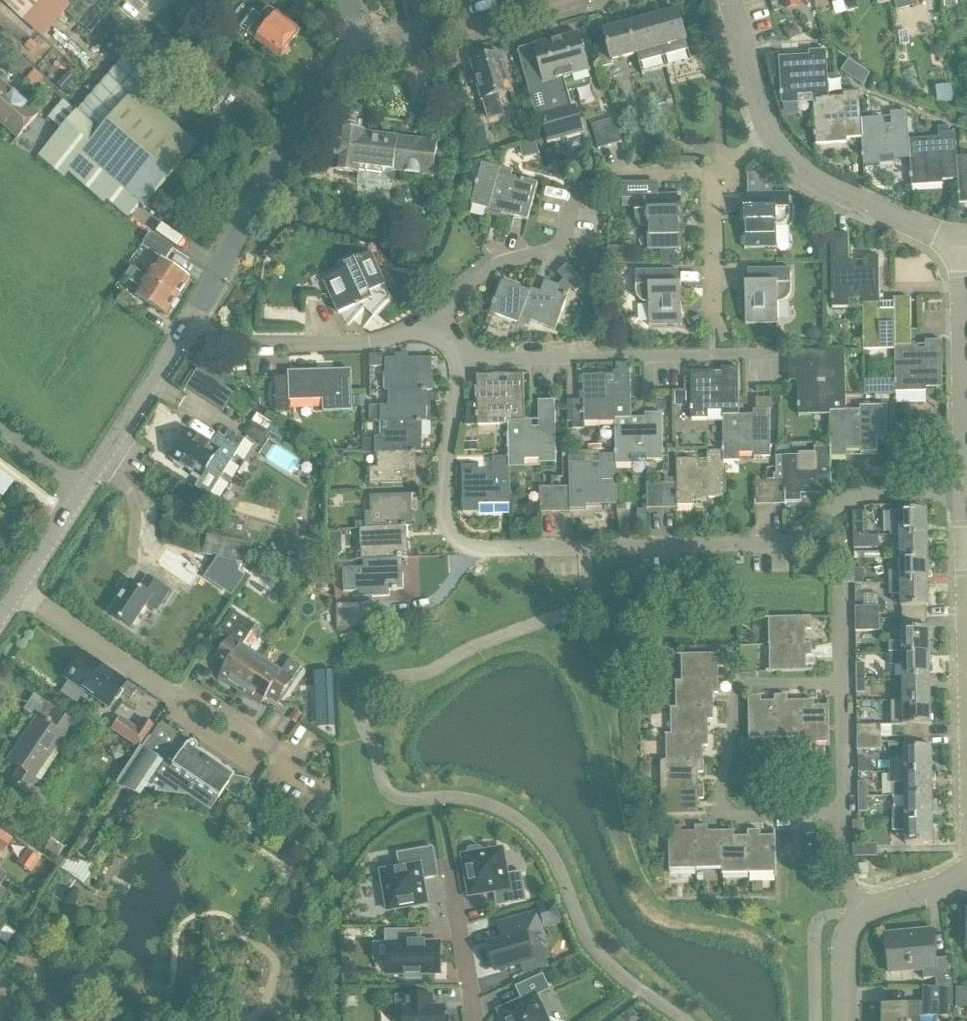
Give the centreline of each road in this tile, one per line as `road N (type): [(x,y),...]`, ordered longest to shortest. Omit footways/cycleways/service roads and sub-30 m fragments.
road 1 (residential): [(962,488),(854,501),(784,543),(474,547),(444,516),(463,361)]
road 2 (residential): [(322,799),(18,591)]
road 3 (tertiary): [(185,331),(260,193),(356,47)]
road 4 (residential): [(463,361),(781,356)]
road 5 (tertiary): [(18,591),(185,331)]
road 6 (residential): [(463,361),(423,323),(375,342),(246,345),(185,331)]
road 7 (residential): [(962,488),(960,240)]
road 8 (residential): [(716,817),(739,686),(840,683)]
road 9 (residential): [(767,134),(811,178),(960,240)]
road 10 (residential): [(716,318),(712,191),(767,134)]
road 11 (tertiary): [(356,47),(537,0)]
road 12 (residential): [(475,1020),(446,855)]
road 13 (residential): [(731,0),(767,134)]
road 14 (residential): [(840,683),(842,815)]
road 15 (residential): [(716,817),(842,815)]

